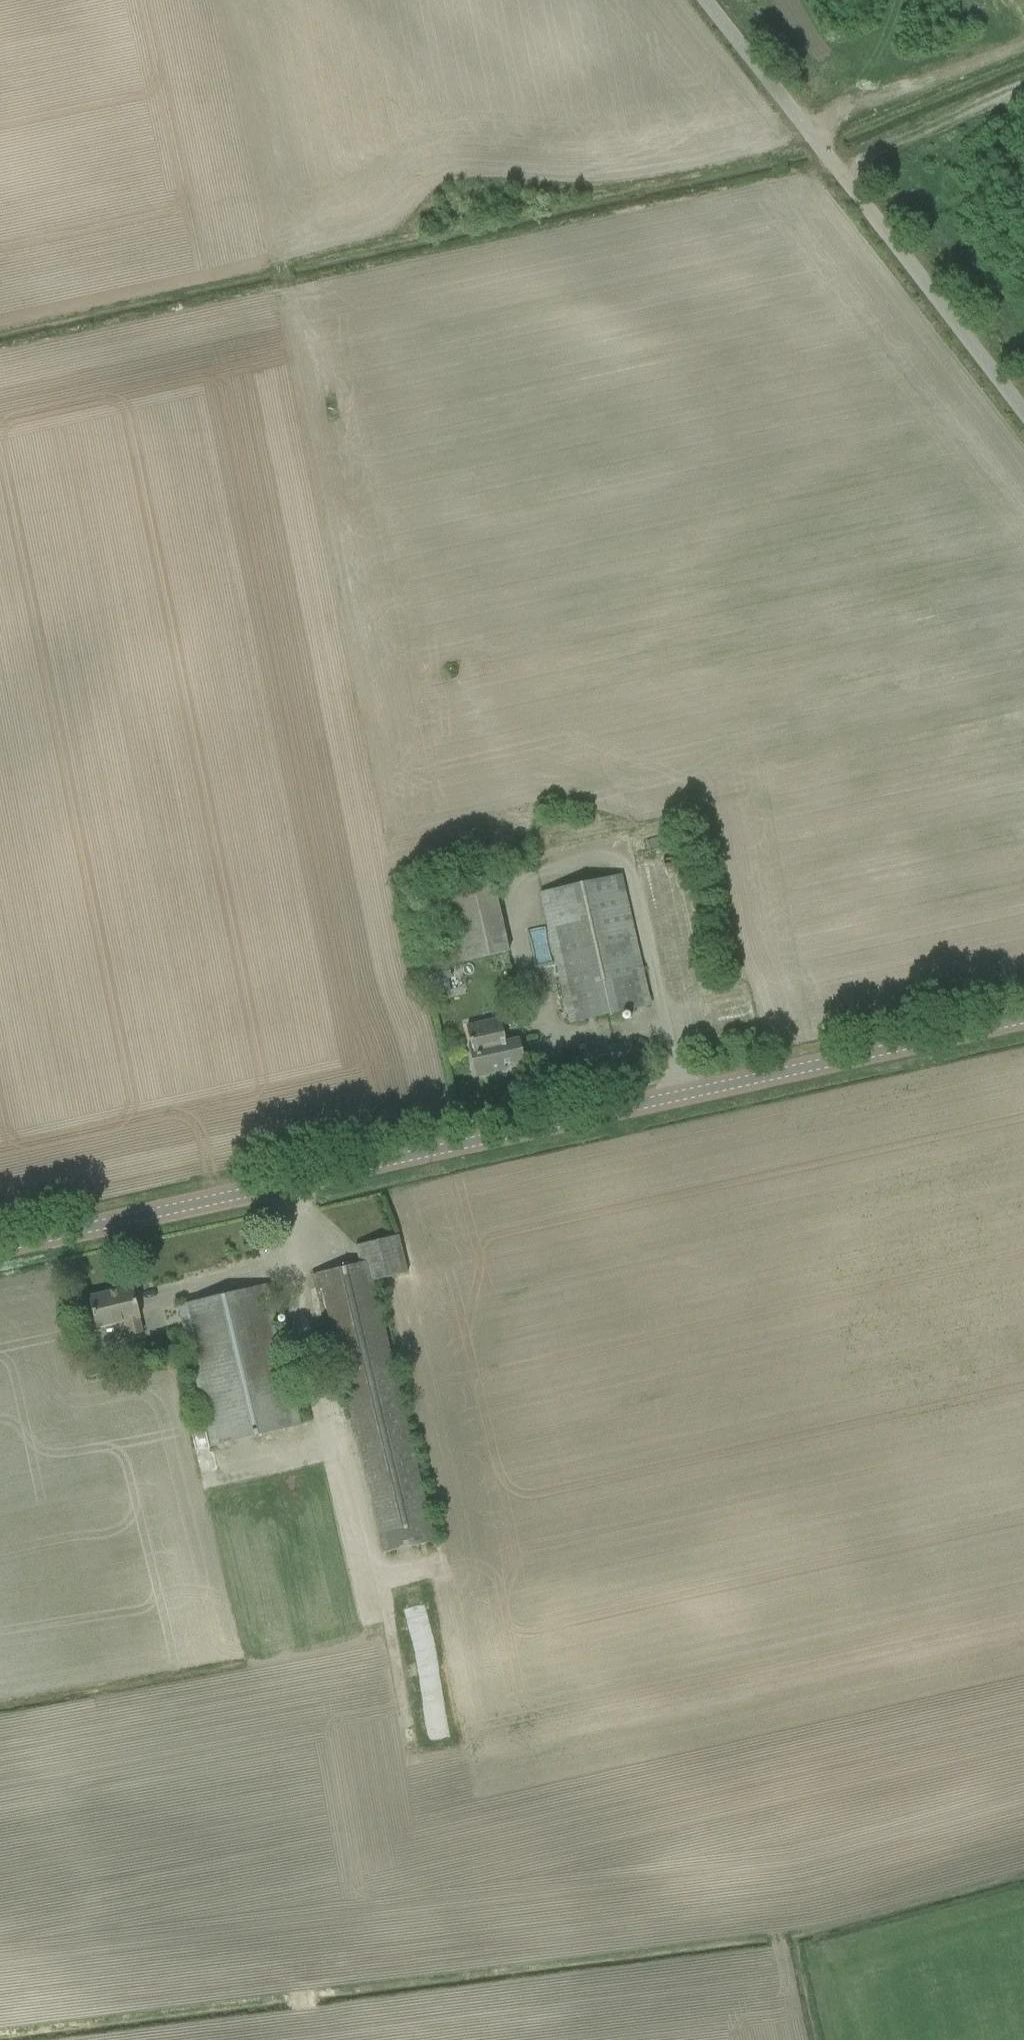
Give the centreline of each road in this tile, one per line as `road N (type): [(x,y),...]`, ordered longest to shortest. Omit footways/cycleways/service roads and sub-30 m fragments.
road 1 (unclassified): [(0,1246),(1023,1018)]
road 2 (track): [(388,1601),(417,1748),(432,1757),(1023,1618)]
road 3 (unclassified): [(704,0),(1023,413)]

